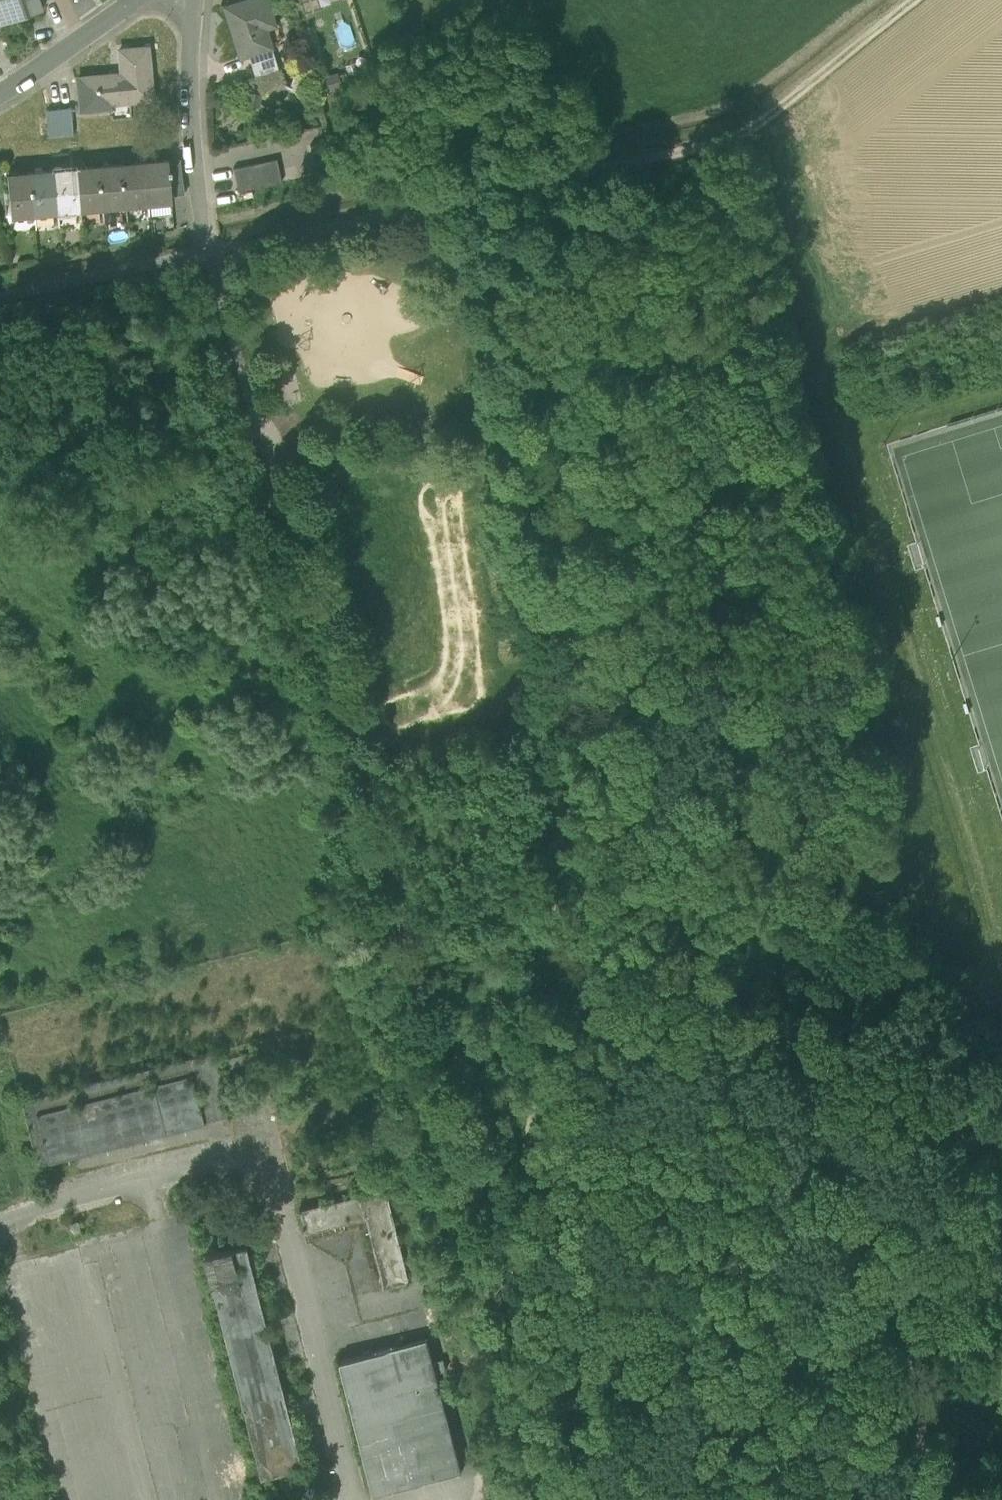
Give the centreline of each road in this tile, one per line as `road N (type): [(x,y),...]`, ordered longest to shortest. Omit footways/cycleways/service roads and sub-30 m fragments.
road 1 (track): [(917,0),(742,132),(539,176)]
road 2 (track): [(539,176),(210,250)]
road 3 (unclassified): [(196,0),(190,86),(210,250)]
road 4 (residential): [(210,250),(0,296)]
road 5 (unclassified): [(0,94),(144,0)]

